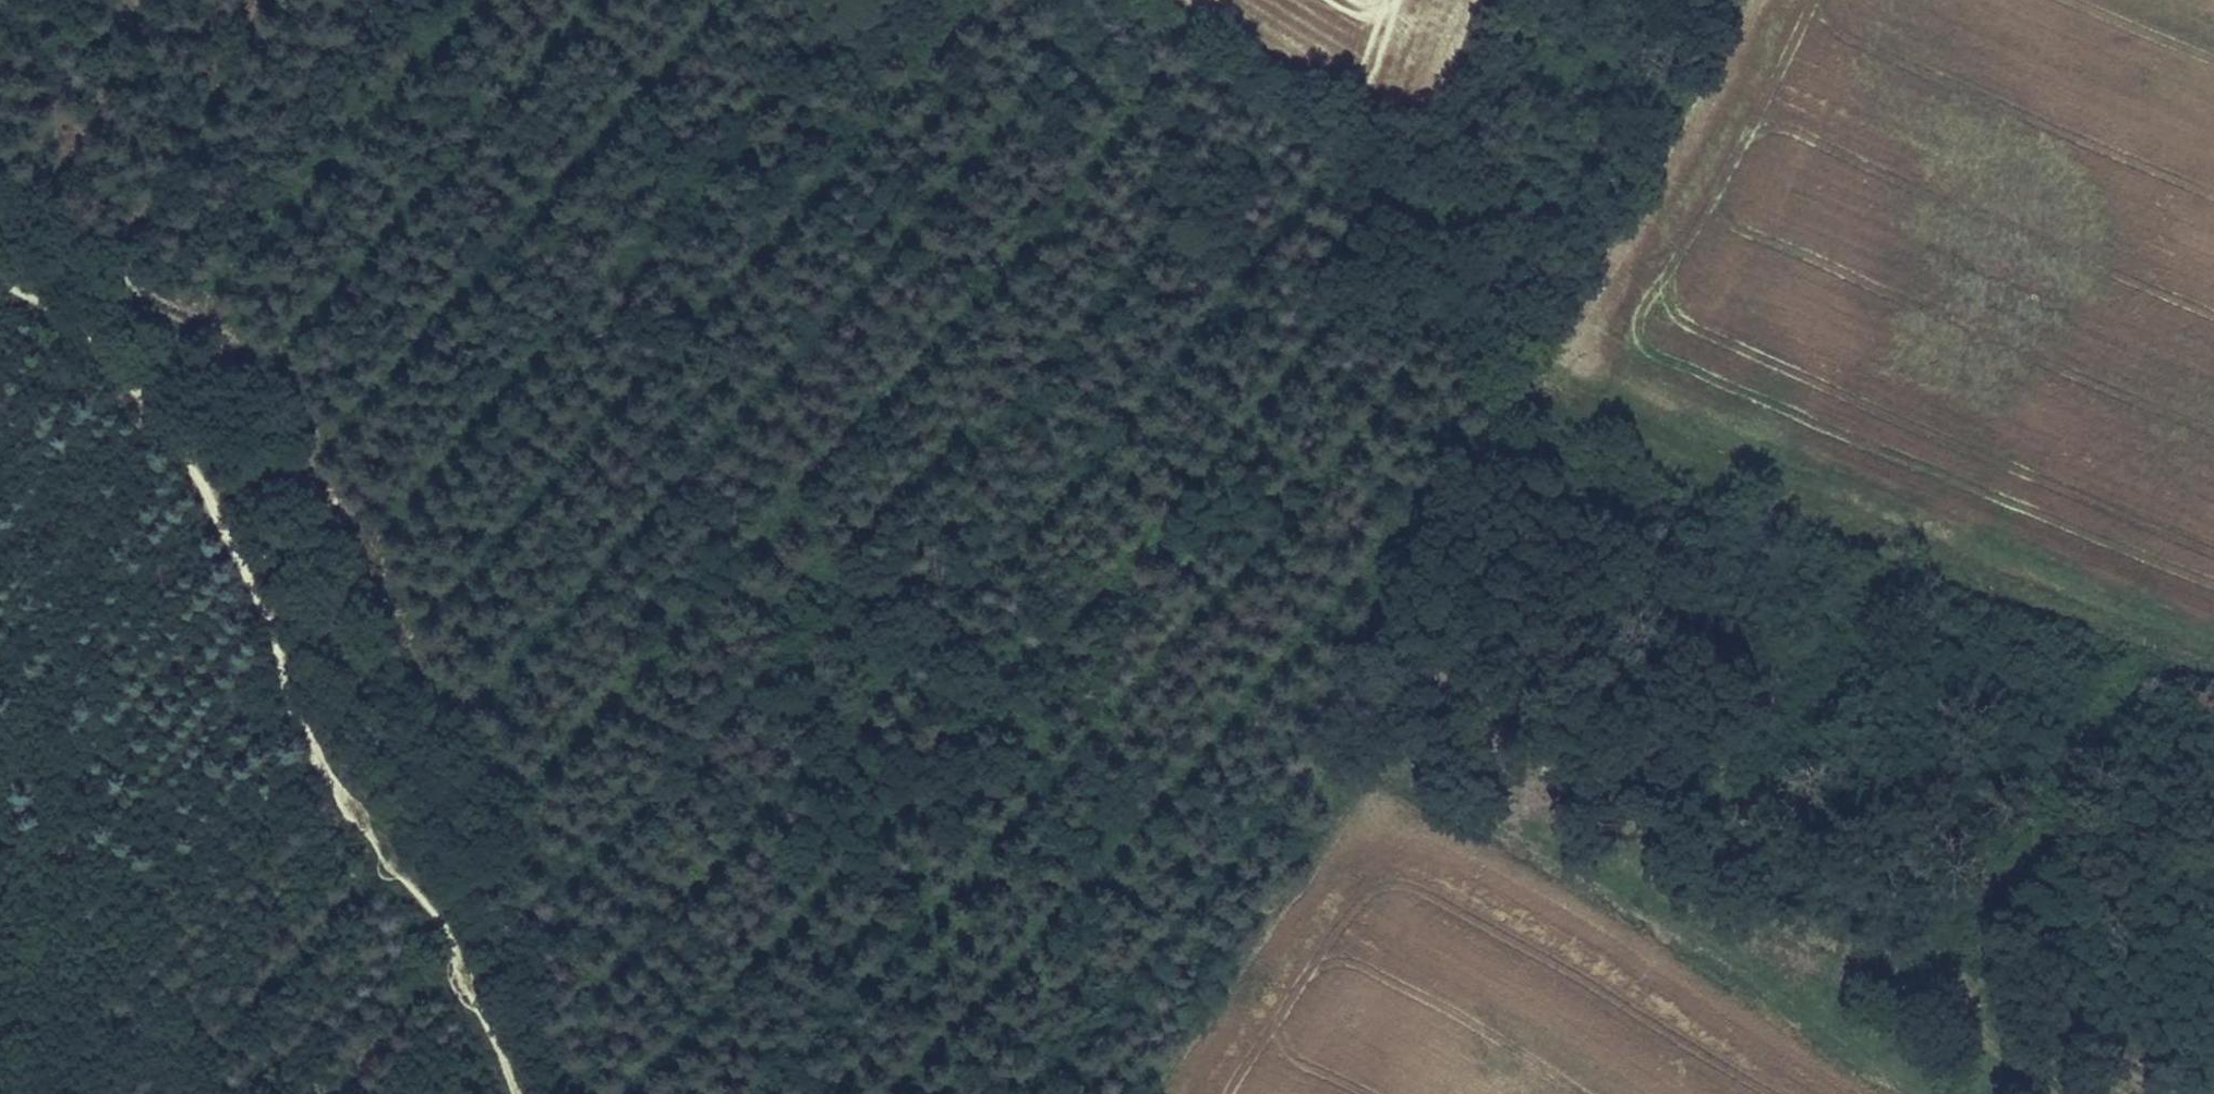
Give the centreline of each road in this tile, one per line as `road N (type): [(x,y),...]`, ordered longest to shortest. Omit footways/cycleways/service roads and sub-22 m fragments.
road 1 (track): [(518,1093),(445,920),(362,822),(300,725),(274,633),(220,512),(77,326),(0,283)]

